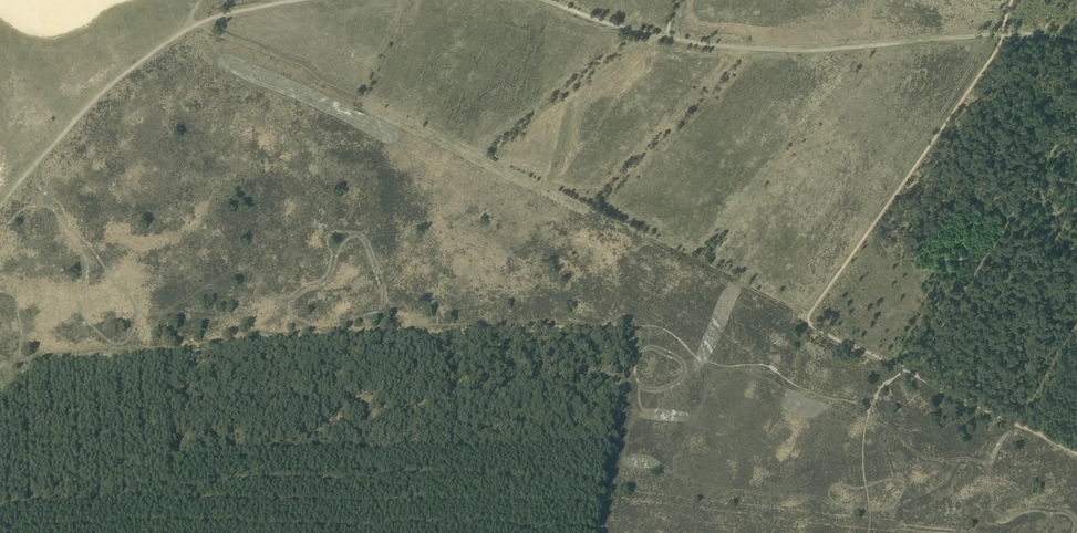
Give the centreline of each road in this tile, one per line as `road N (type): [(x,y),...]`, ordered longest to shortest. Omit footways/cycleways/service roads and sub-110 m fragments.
road 1 (track): [(547,0),(617,28),(741,50),(1002,36)]
road 2 (track): [(0,206),(102,91),(160,47),(204,22),(299,0)]

